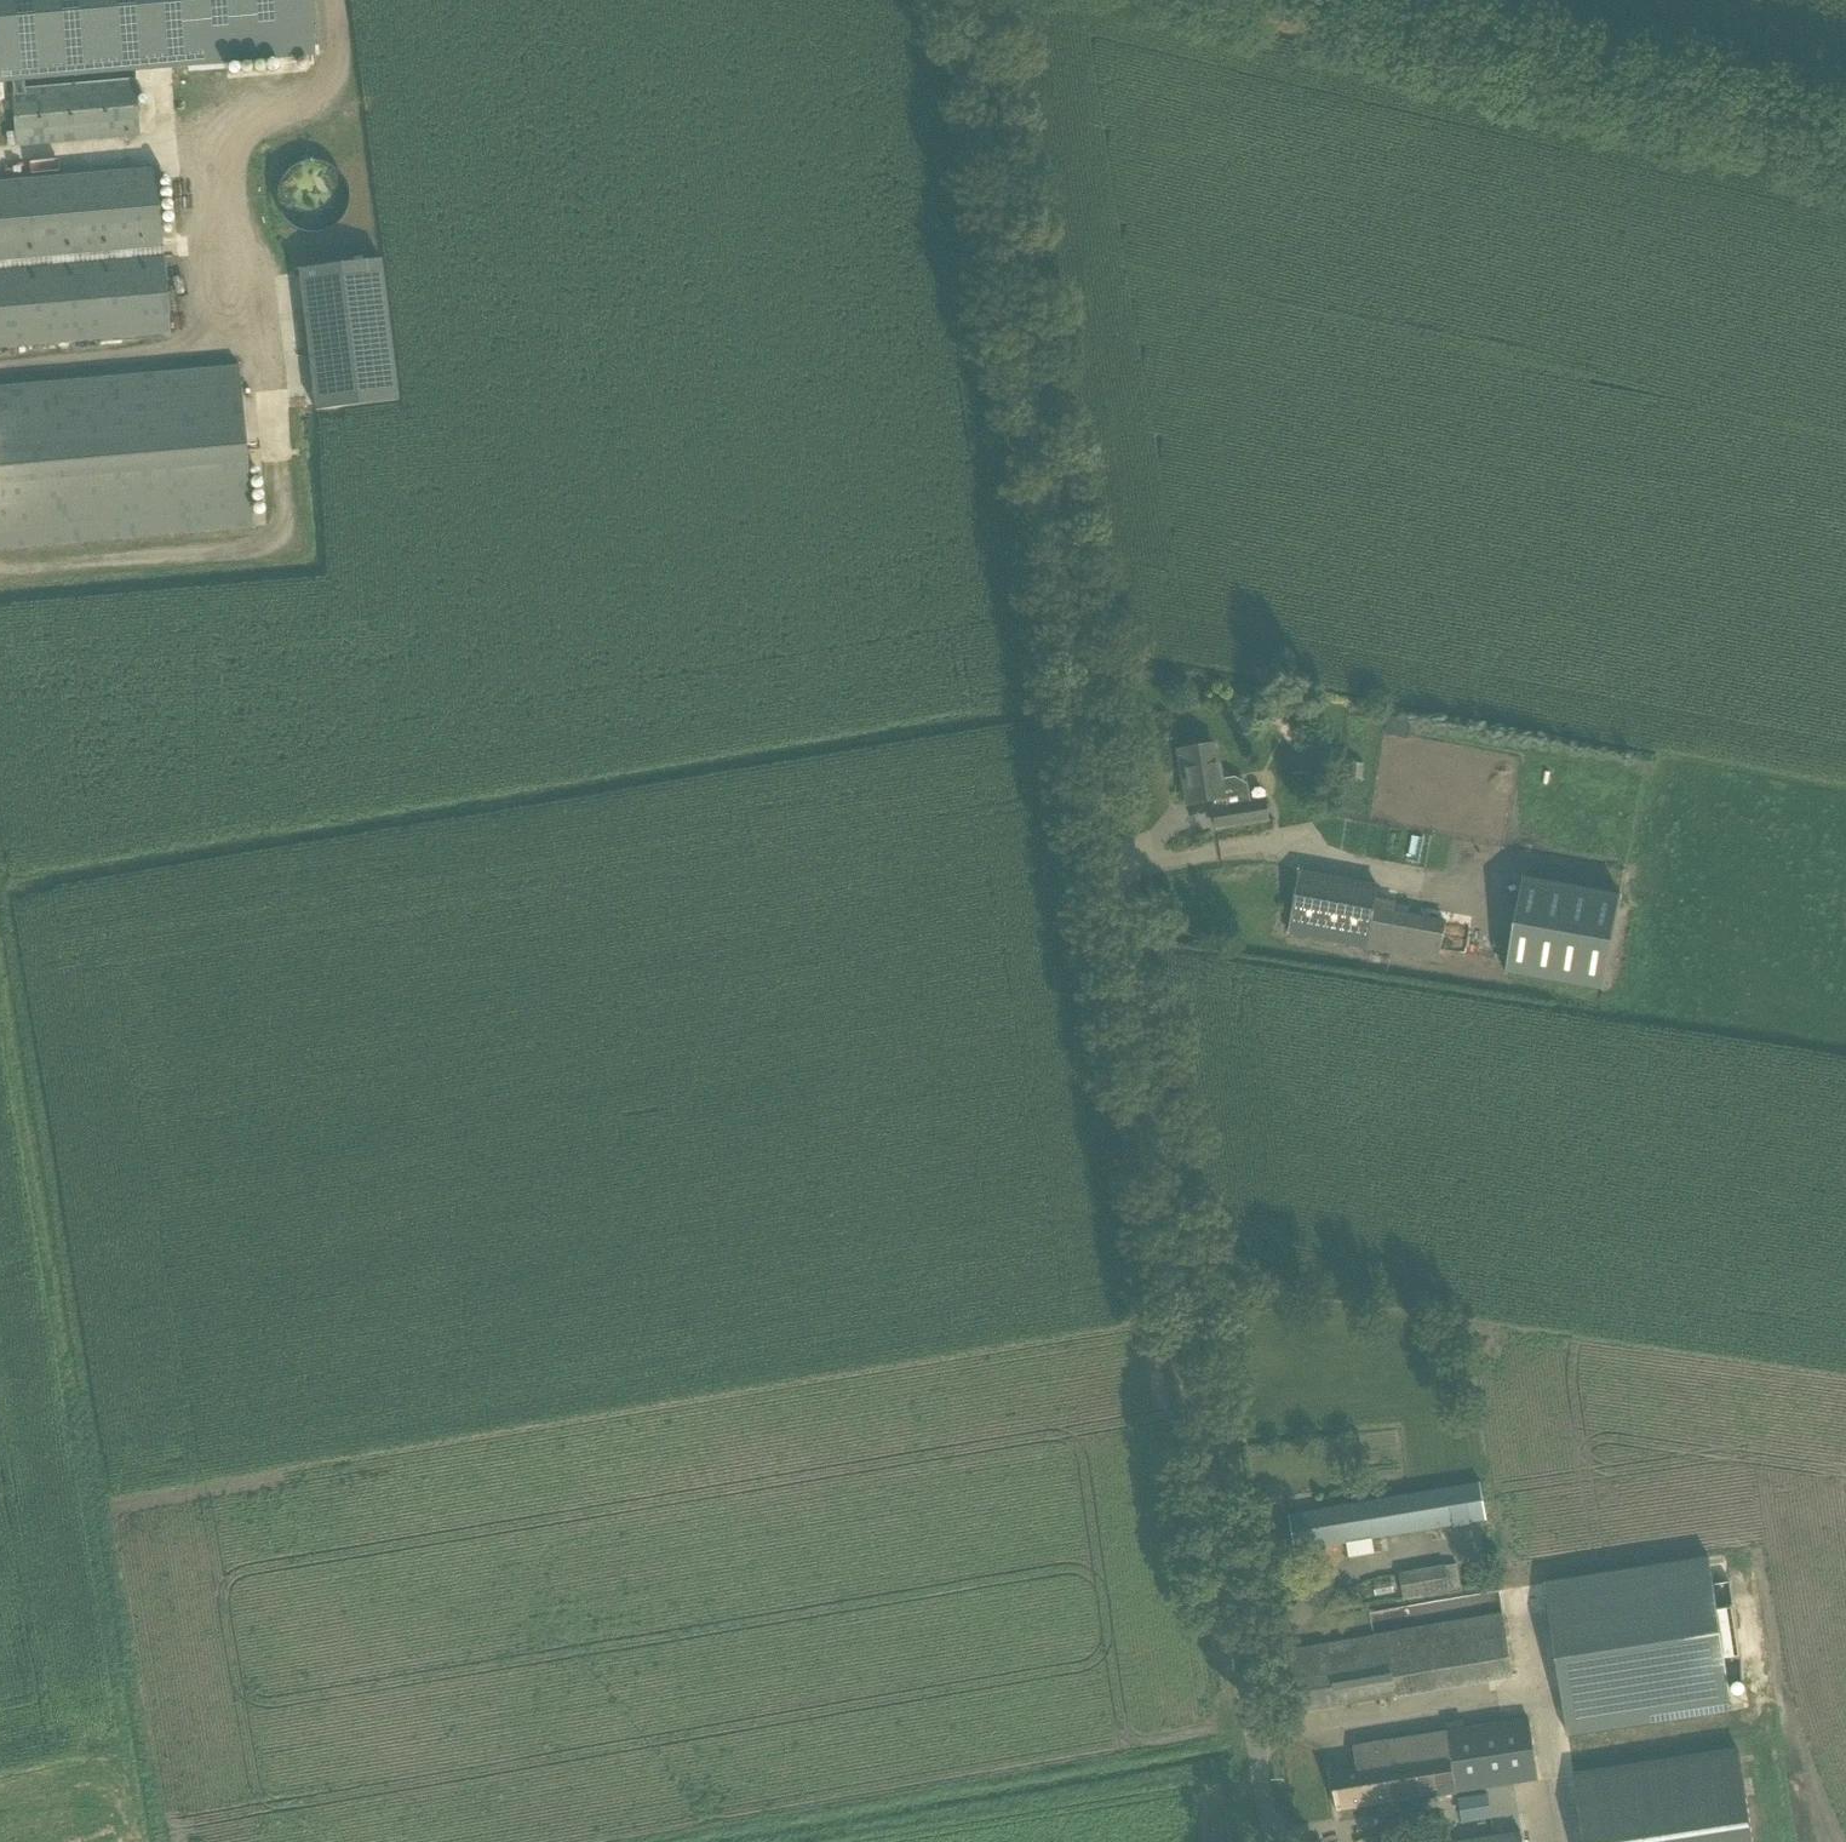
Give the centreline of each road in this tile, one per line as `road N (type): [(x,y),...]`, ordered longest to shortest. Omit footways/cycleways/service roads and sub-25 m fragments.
road 1 (unclassified): [(1281,1841),(973,0)]
road 2 (unclassified): [(1269,0),(1845,136)]

